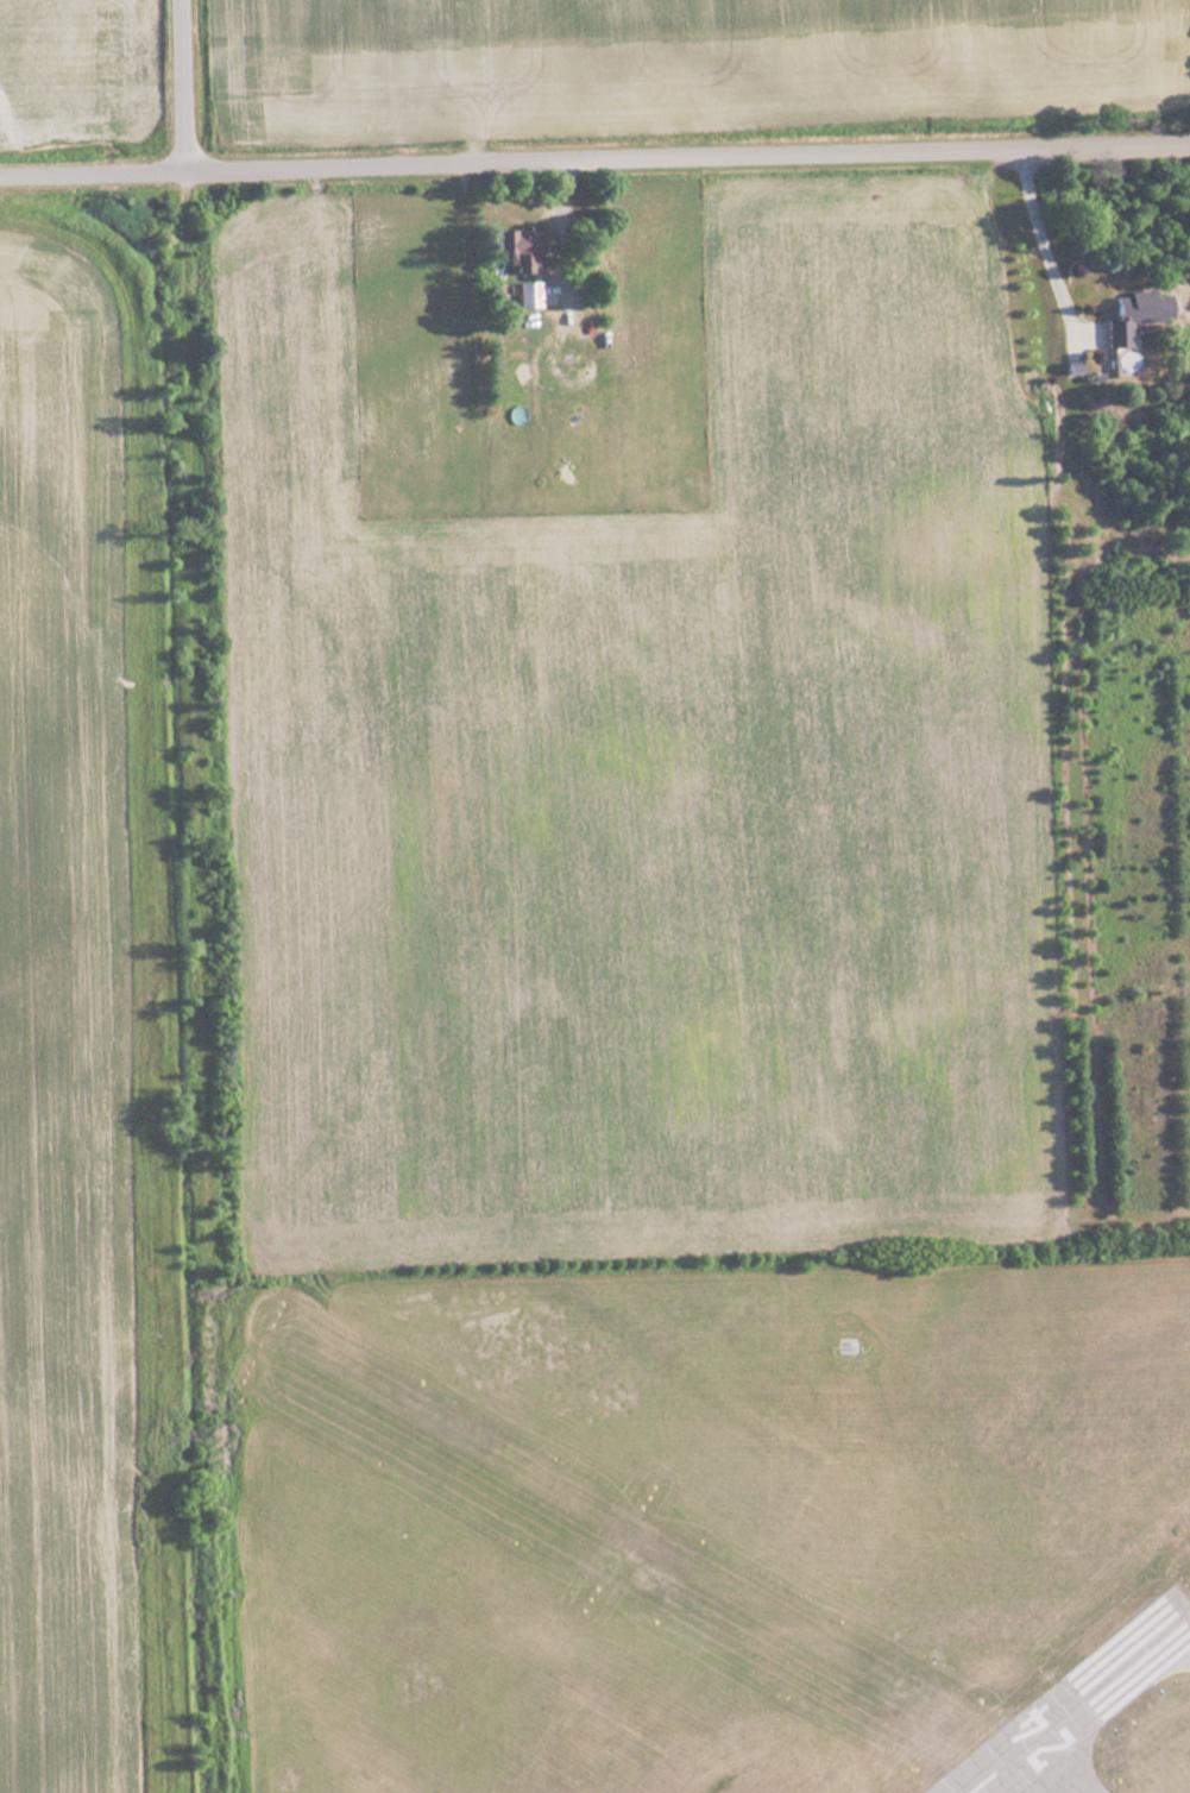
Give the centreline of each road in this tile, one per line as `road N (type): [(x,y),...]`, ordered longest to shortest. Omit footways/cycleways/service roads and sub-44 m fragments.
road 1 (residential): [(0,174),(1189,149)]
road 2 (residential): [(179,0),(183,169)]

